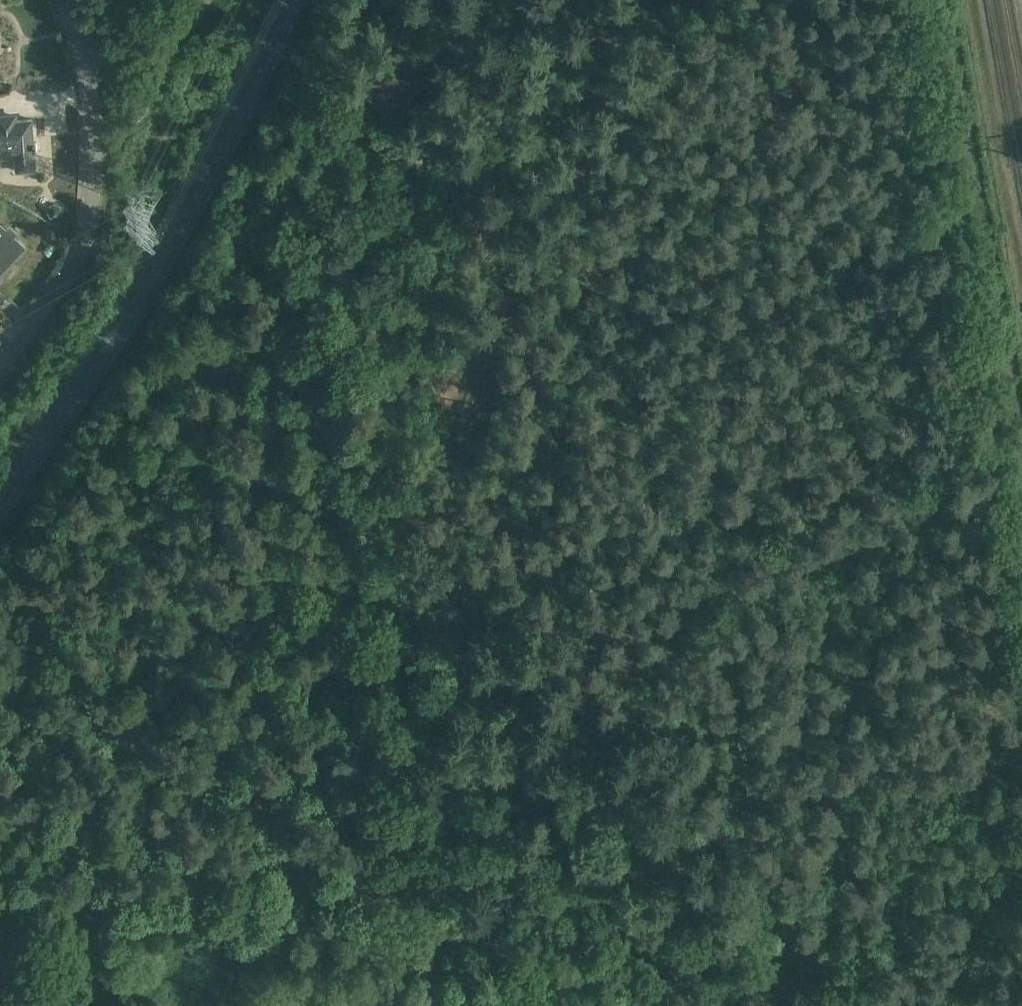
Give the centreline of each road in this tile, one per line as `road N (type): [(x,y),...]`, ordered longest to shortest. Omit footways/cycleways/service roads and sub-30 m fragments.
road 1 (tertiary): [(0,504),(113,348),(183,228),(240,123),(293,0)]
road 2 (residential): [(0,368),(77,266),(94,209),(93,151)]
road 3 (residential): [(63,0),(93,151)]

